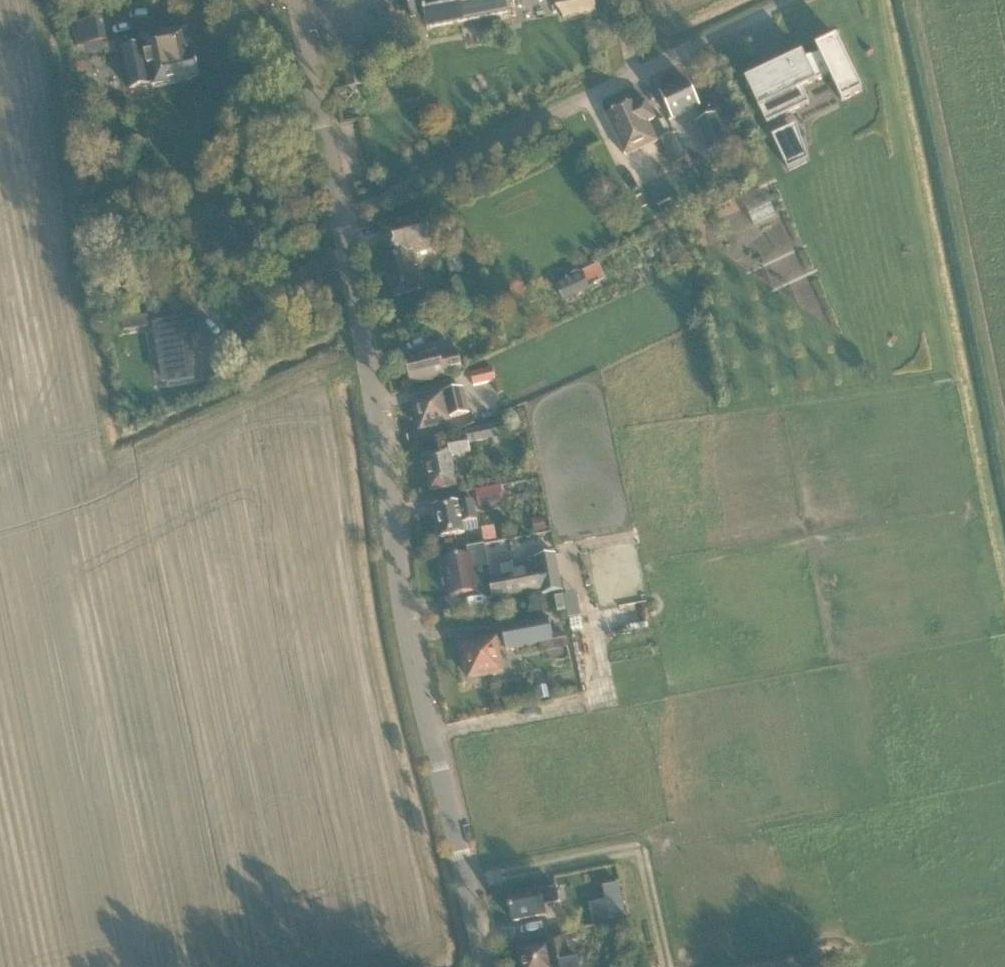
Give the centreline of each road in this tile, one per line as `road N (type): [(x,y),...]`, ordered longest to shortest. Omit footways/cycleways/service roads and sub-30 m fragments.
road 1 (residential): [(483,966),(418,701),(337,222)]
road 2 (residential): [(337,222),(794,0)]
road 3 (residential): [(337,222),(295,0)]

